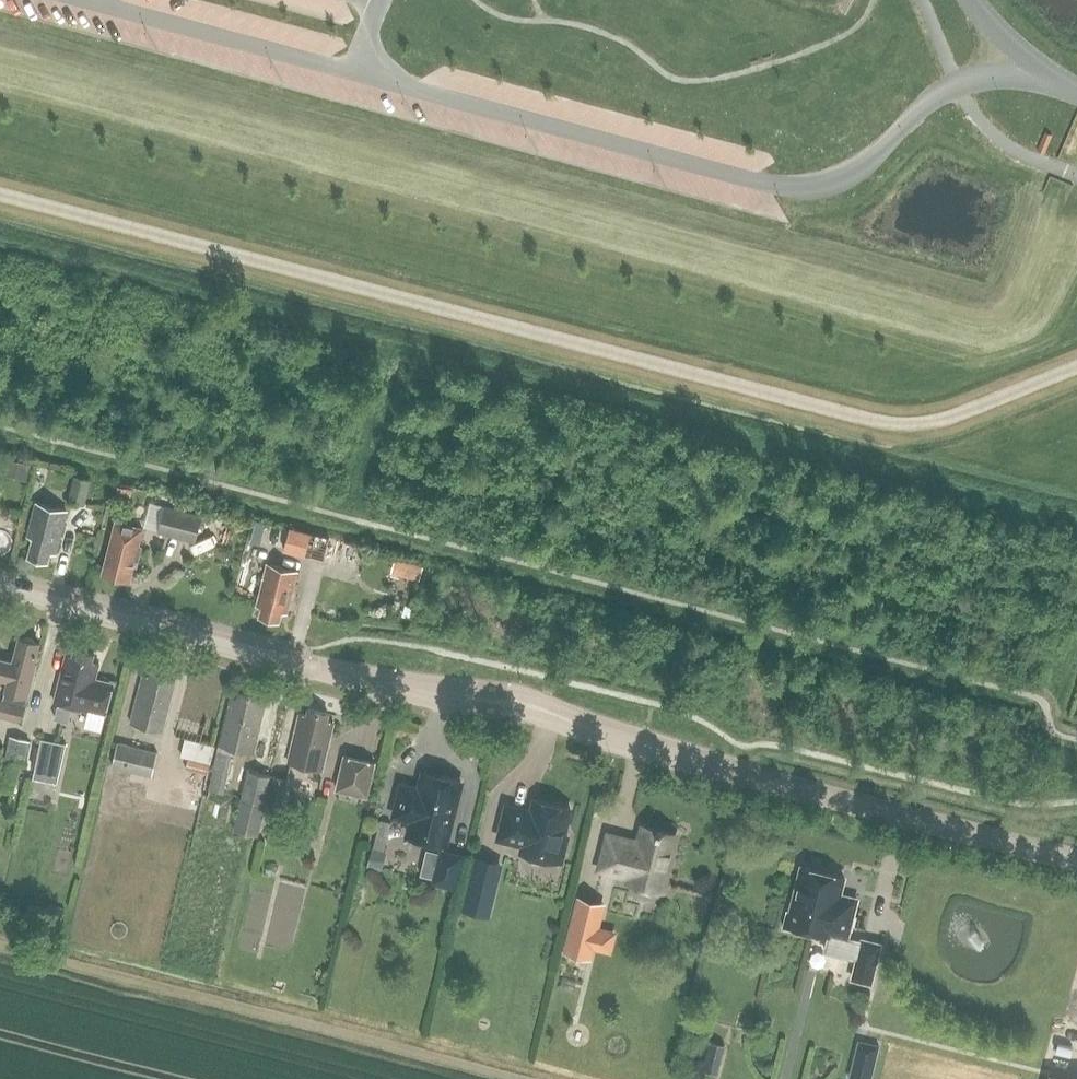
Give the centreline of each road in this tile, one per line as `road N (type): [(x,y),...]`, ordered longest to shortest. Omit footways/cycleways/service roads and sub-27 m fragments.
road 1 (tertiary): [(1076,860),(748,776),(524,705),(370,684),(0,588)]

